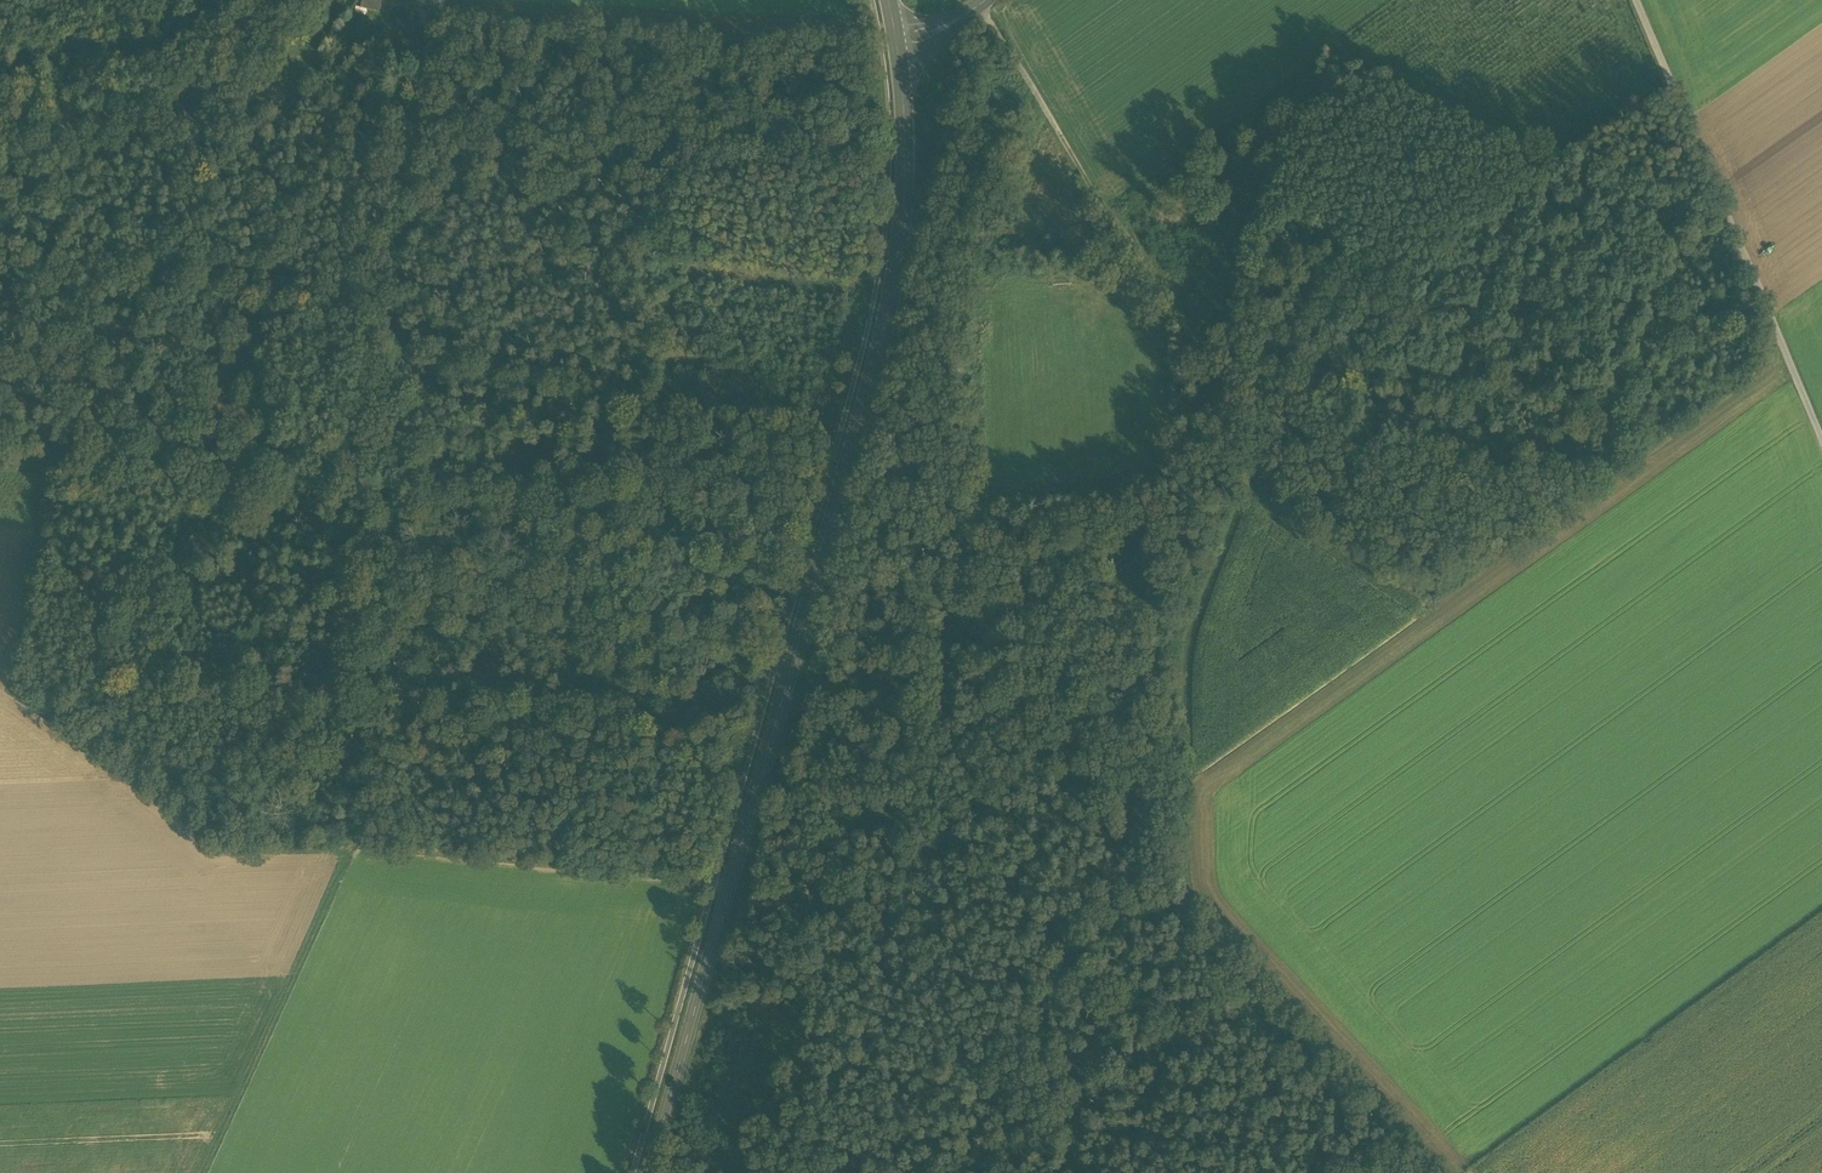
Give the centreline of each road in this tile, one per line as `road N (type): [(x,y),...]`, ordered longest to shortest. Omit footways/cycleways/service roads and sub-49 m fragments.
road 1 (track): [(1443,1172),(1189,901),(1185,620),(1245,475),(1178,316),(979,6)]
road 2 (secondary): [(651,1172),(884,336),(905,199),(898,44)]
road 3 (track): [(436,22),(403,207),(402,448),(0,464)]
road 4 (track): [(727,896),(350,853),(202,1172)]
road 5 (track): [(1635,0),(1821,443)]
road 6 (track): [(232,0),(156,53),(0,90)]

